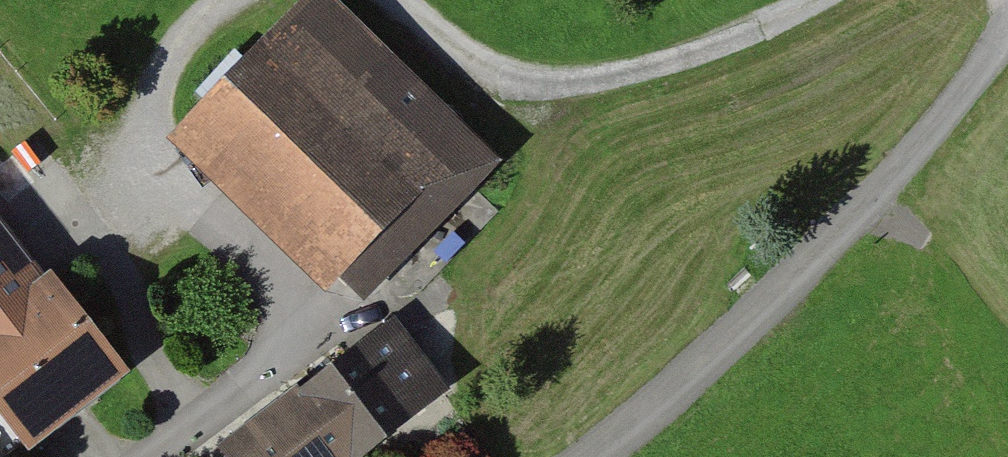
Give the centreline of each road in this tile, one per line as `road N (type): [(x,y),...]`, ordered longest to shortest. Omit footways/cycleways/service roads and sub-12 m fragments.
road 1 (track): [(1007,21),(849,225),(655,405),(581,456)]
road 2 (track): [(254,0),(176,53),(151,126),(175,185),(268,282),(280,330),(232,394)]
road 3 (track): [(814,0),(733,35),(590,76),(484,70),(393,0)]

